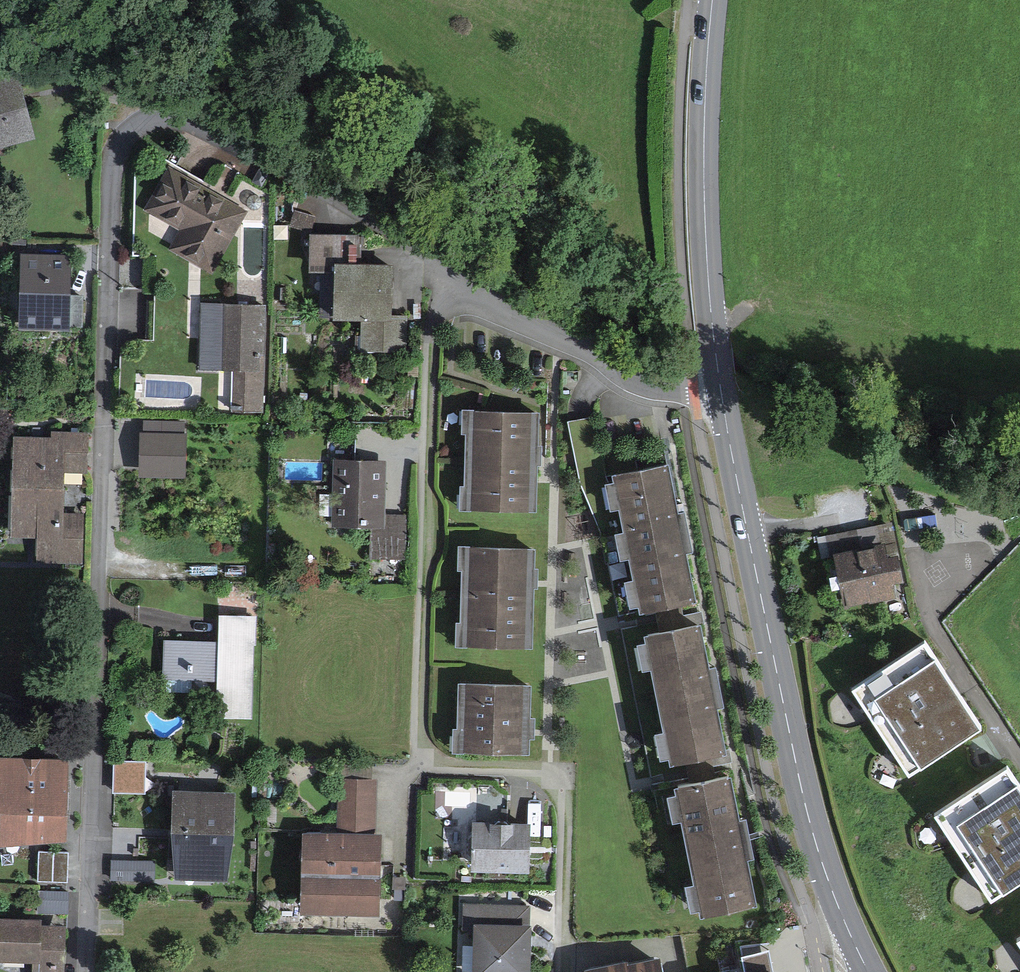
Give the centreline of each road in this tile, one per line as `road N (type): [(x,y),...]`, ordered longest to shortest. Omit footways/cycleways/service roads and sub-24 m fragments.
road 1 (residential): [(437,268),(188,120),(139,124),(116,152),(87,971)]
road 2 (residential): [(569,971),(570,807),(562,791),(548,780),(447,771),(426,759),(419,730),(437,268)]
road 3 (primary): [(723,398),(773,681),(830,889),(869,971)]
road 4 (primary): [(712,0),(703,197),(723,398)]
road 5 (residential): [(723,398),(696,401),(654,388),(437,268)]

